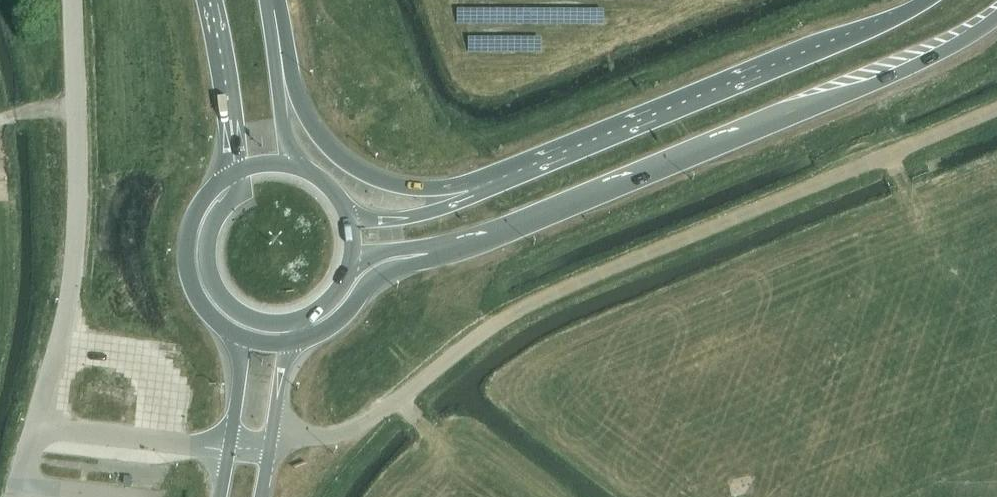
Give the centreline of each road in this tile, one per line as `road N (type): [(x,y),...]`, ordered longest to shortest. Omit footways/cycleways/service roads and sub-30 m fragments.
road 1 (unclassified): [(996,111),(564,290),(481,335),(362,424),(270,448)]
road 2 (trunk): [(428,254),(870,86),(996,21)]
road 3 (unclassified): [(39,428),(76,219),(71,0)]
road 4 (trunk): [(929,0),(532,165)]
road 5 (trunk): [(532,165),(435,189),(363,174),(310,127),(287,76),(274,11)]
road 6 (primary): [(236,172),(234,199),(208,240),(210,279),(252,320),(297,321)]
road 7 (primary): [(236,172),(197,210),(186,257),(198,299),(235,335)]
road 8 (trunk): [(532,165),(435,212),(348,217)]
road 9 (unclassified): [(229,449),(39,428)]
road 10 (primary): [(209,0),(236,172)]
road 11 (primary): [(291,166),(274,11)]

